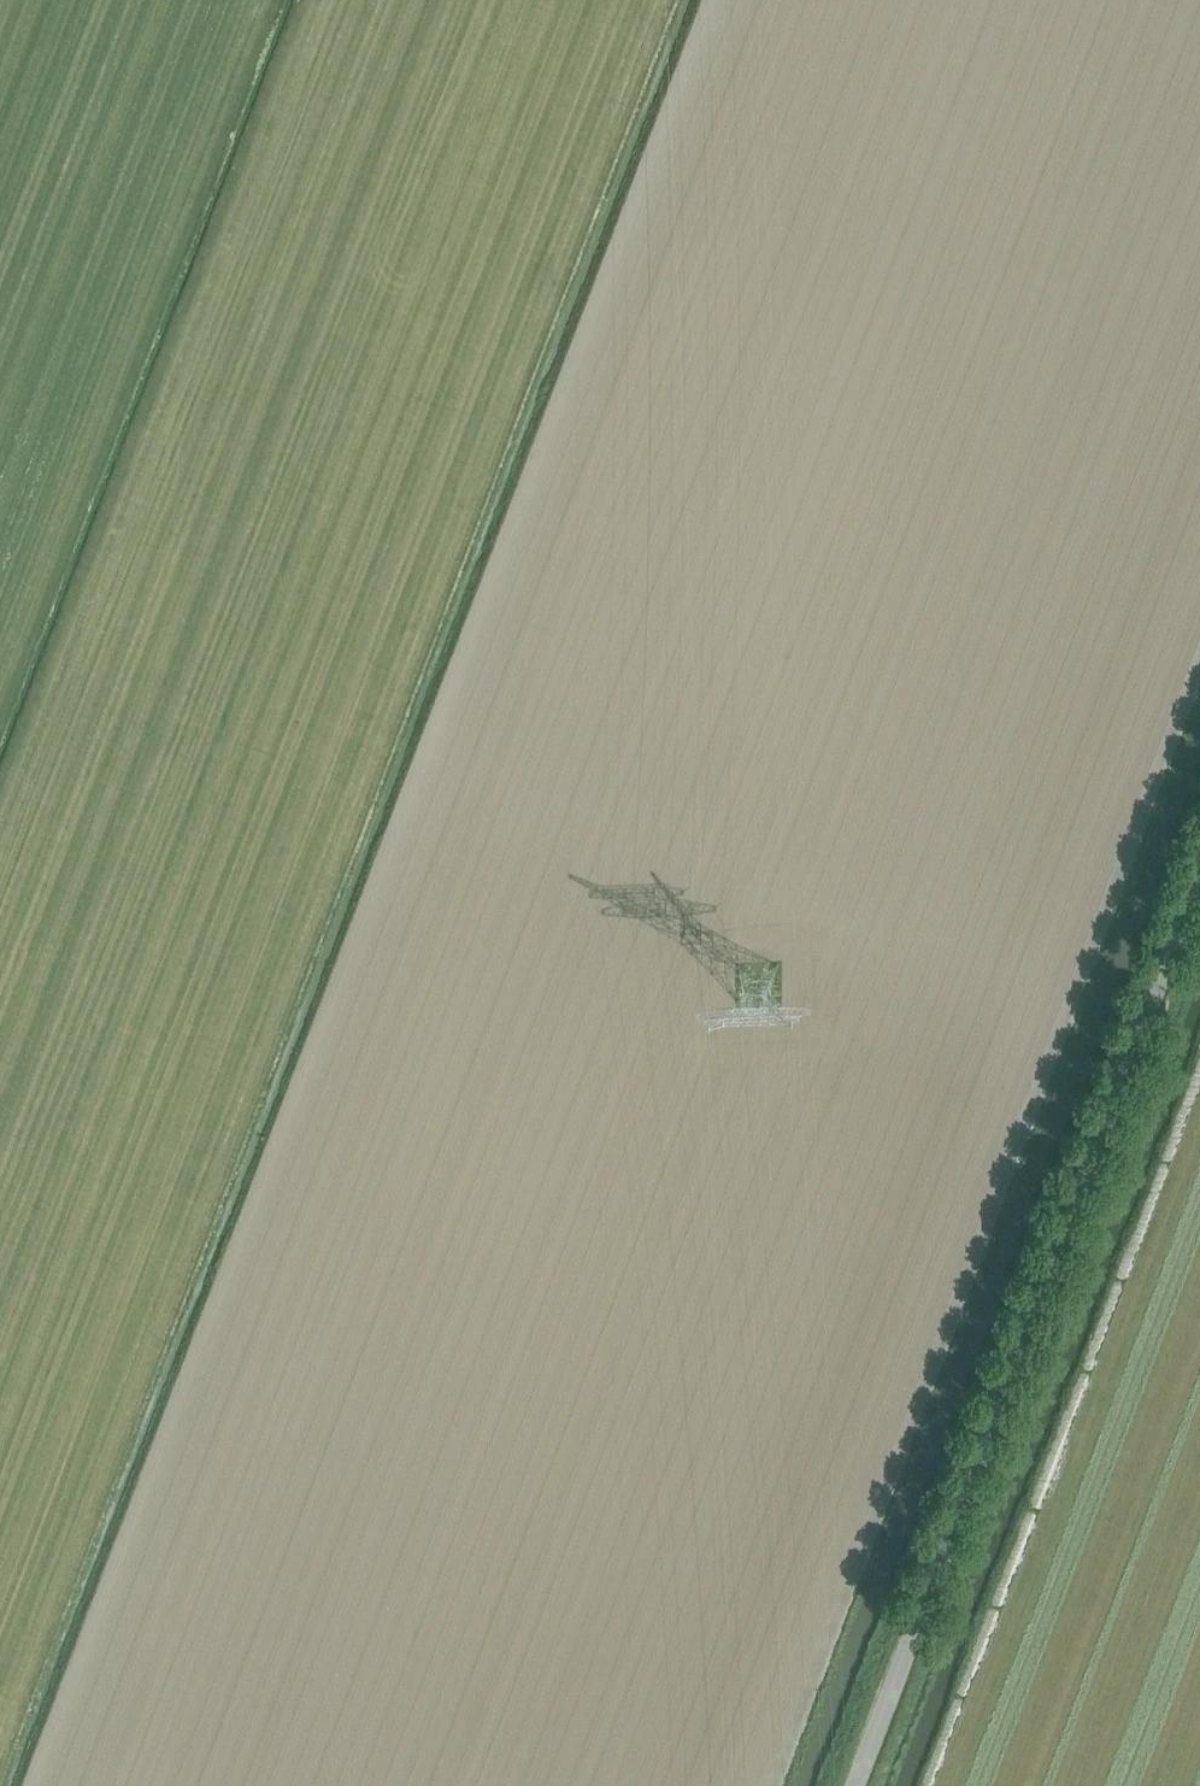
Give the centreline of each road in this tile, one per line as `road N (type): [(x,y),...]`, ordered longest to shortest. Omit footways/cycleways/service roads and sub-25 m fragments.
road 1 (unclassified): [(854,1785),(1199,870)]

